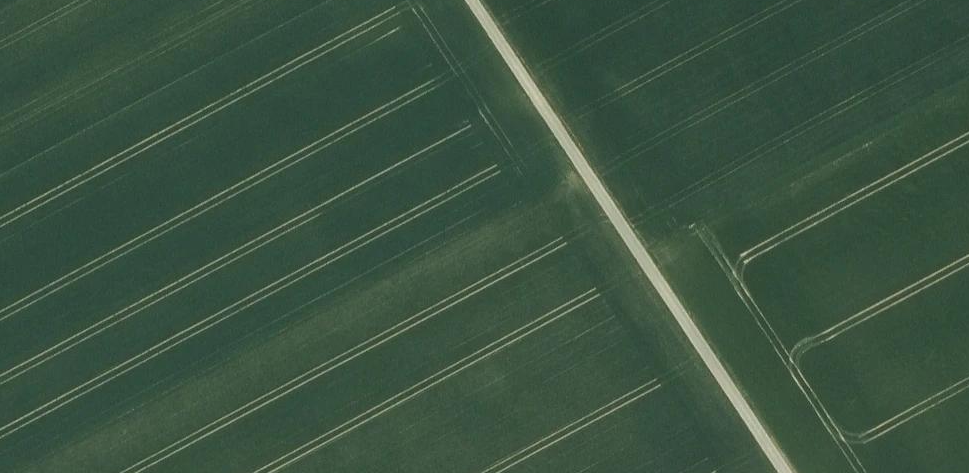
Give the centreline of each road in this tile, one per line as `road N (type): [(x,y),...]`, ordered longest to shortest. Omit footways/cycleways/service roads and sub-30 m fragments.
road 1 (track): [(793,472),(478,0)]

